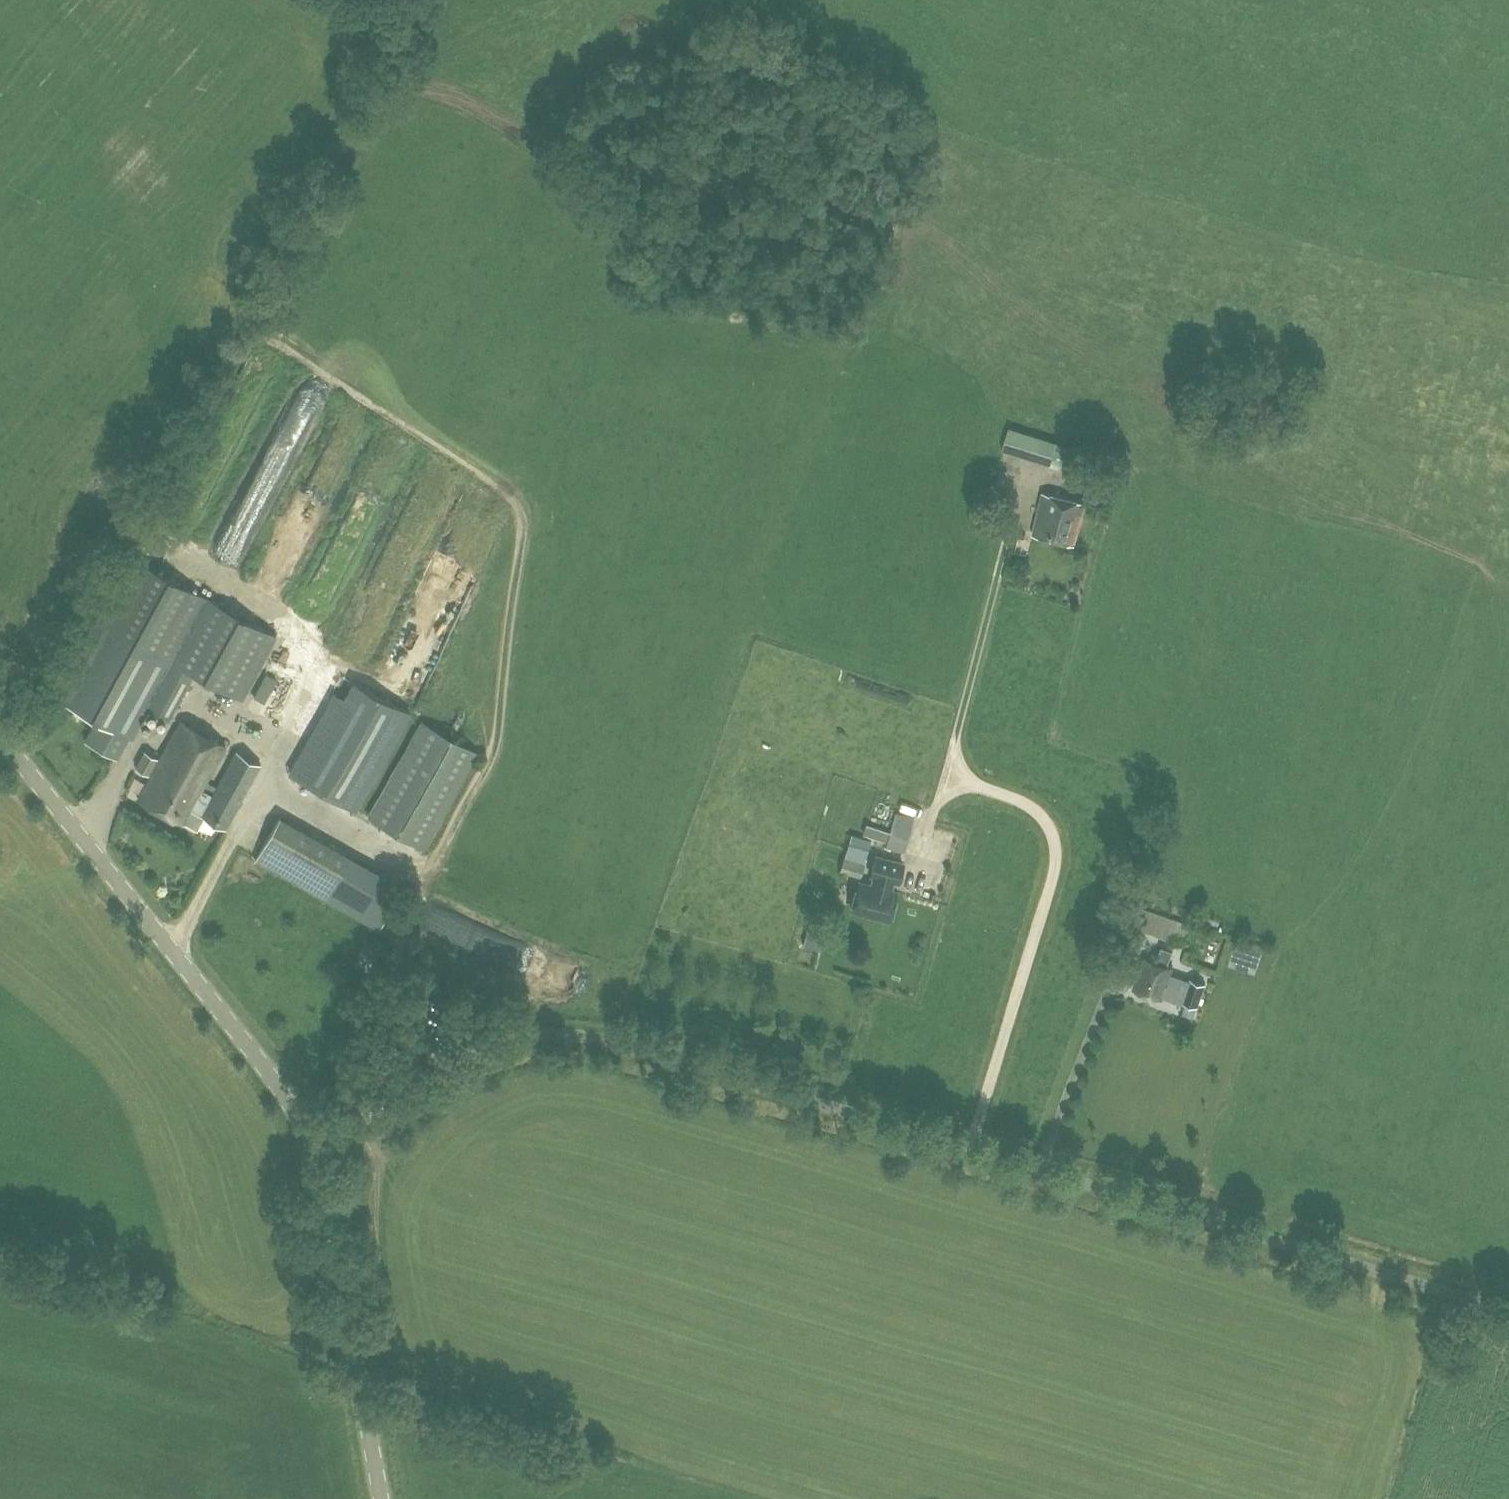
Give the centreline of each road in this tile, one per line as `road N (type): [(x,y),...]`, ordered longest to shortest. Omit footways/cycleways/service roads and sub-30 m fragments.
road 1 (unclassified): [(323,1144),(495,1044),(580,1035),(1508,1312)]
road 2 (tertiary): [(323,1144),(0,736)]
road 3 (tertiary): [(384,1498),(323,1144)]

